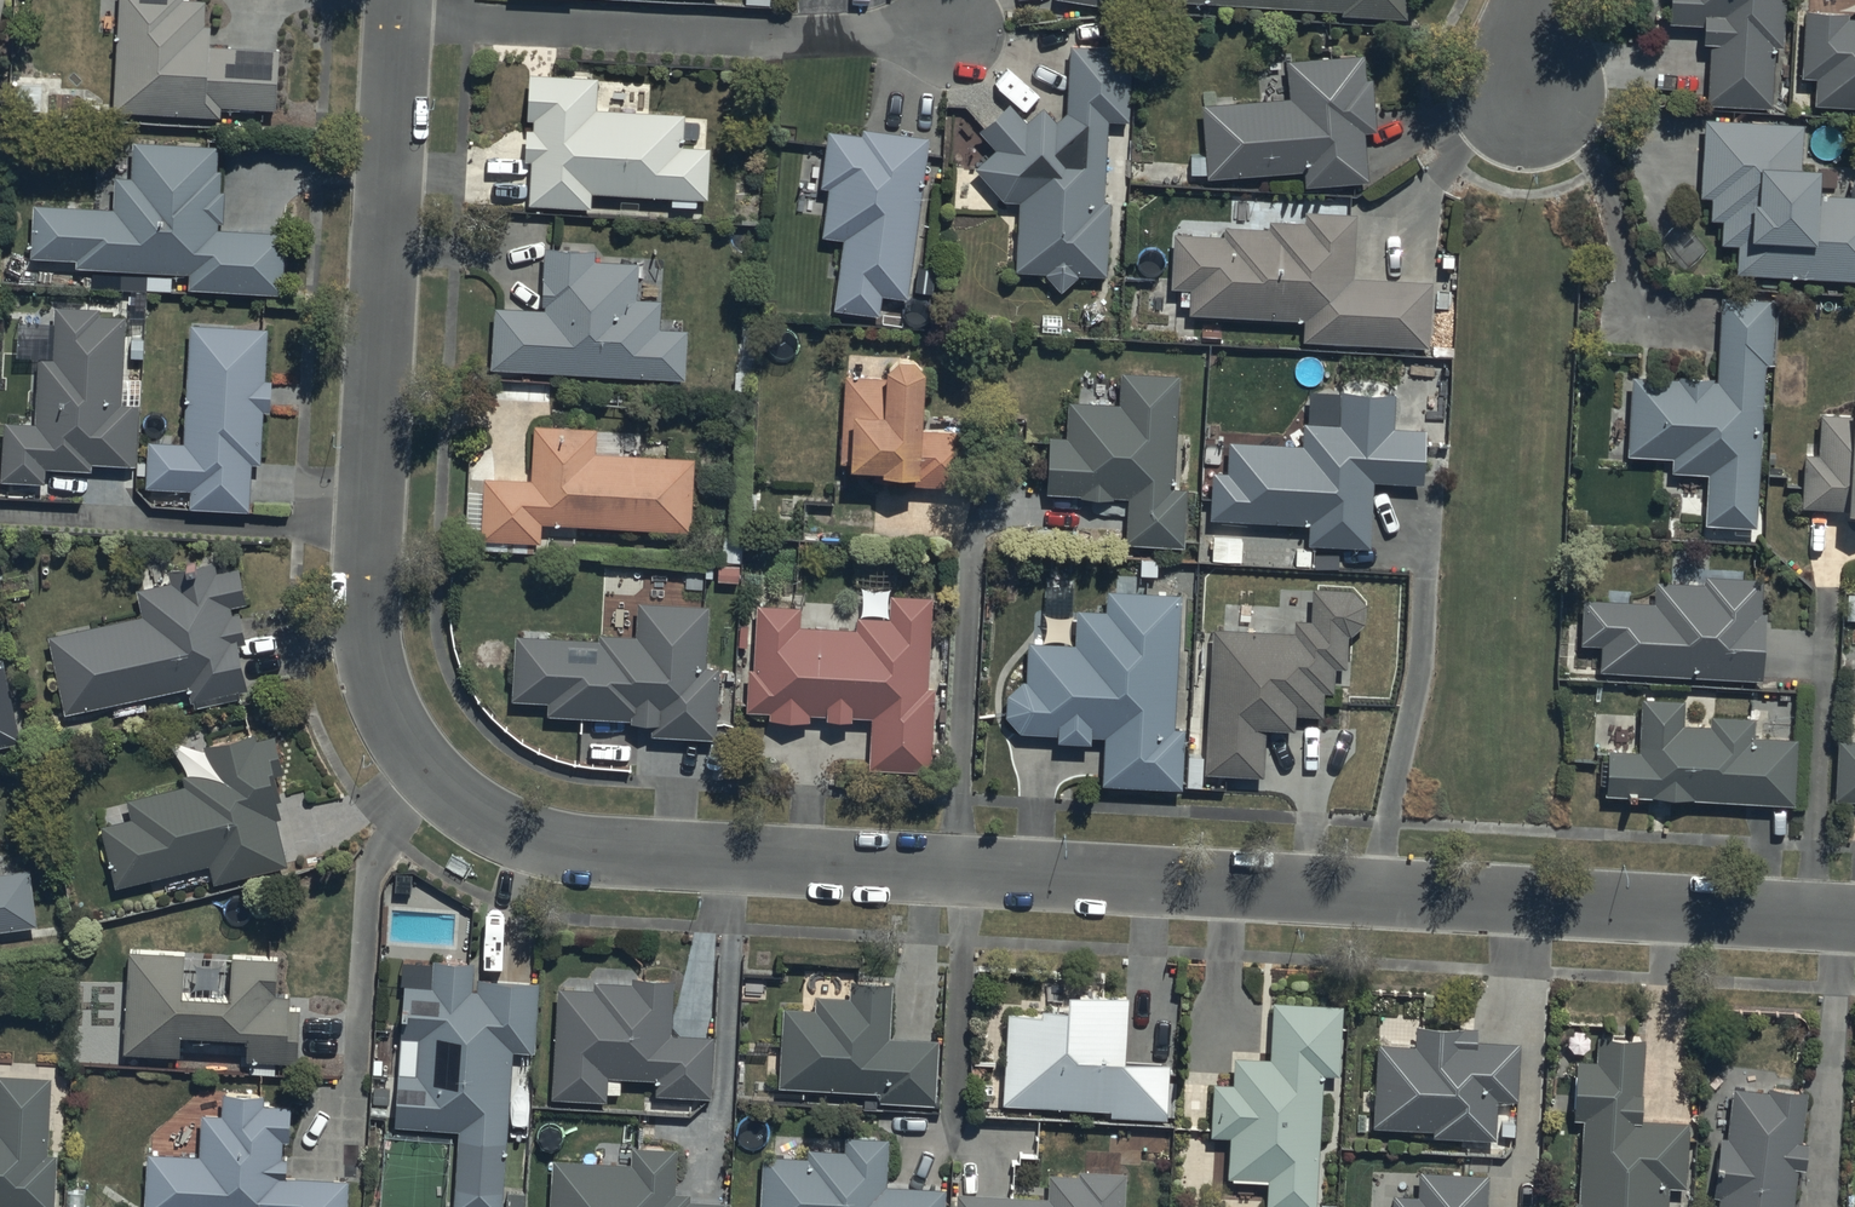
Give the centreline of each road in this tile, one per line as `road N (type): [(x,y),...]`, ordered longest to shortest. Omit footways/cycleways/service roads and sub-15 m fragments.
road 1 (residential): [(1854,918),(581,851),(529,839),(471,811),(426,772),(391,720),(369,656),(398,0)]

